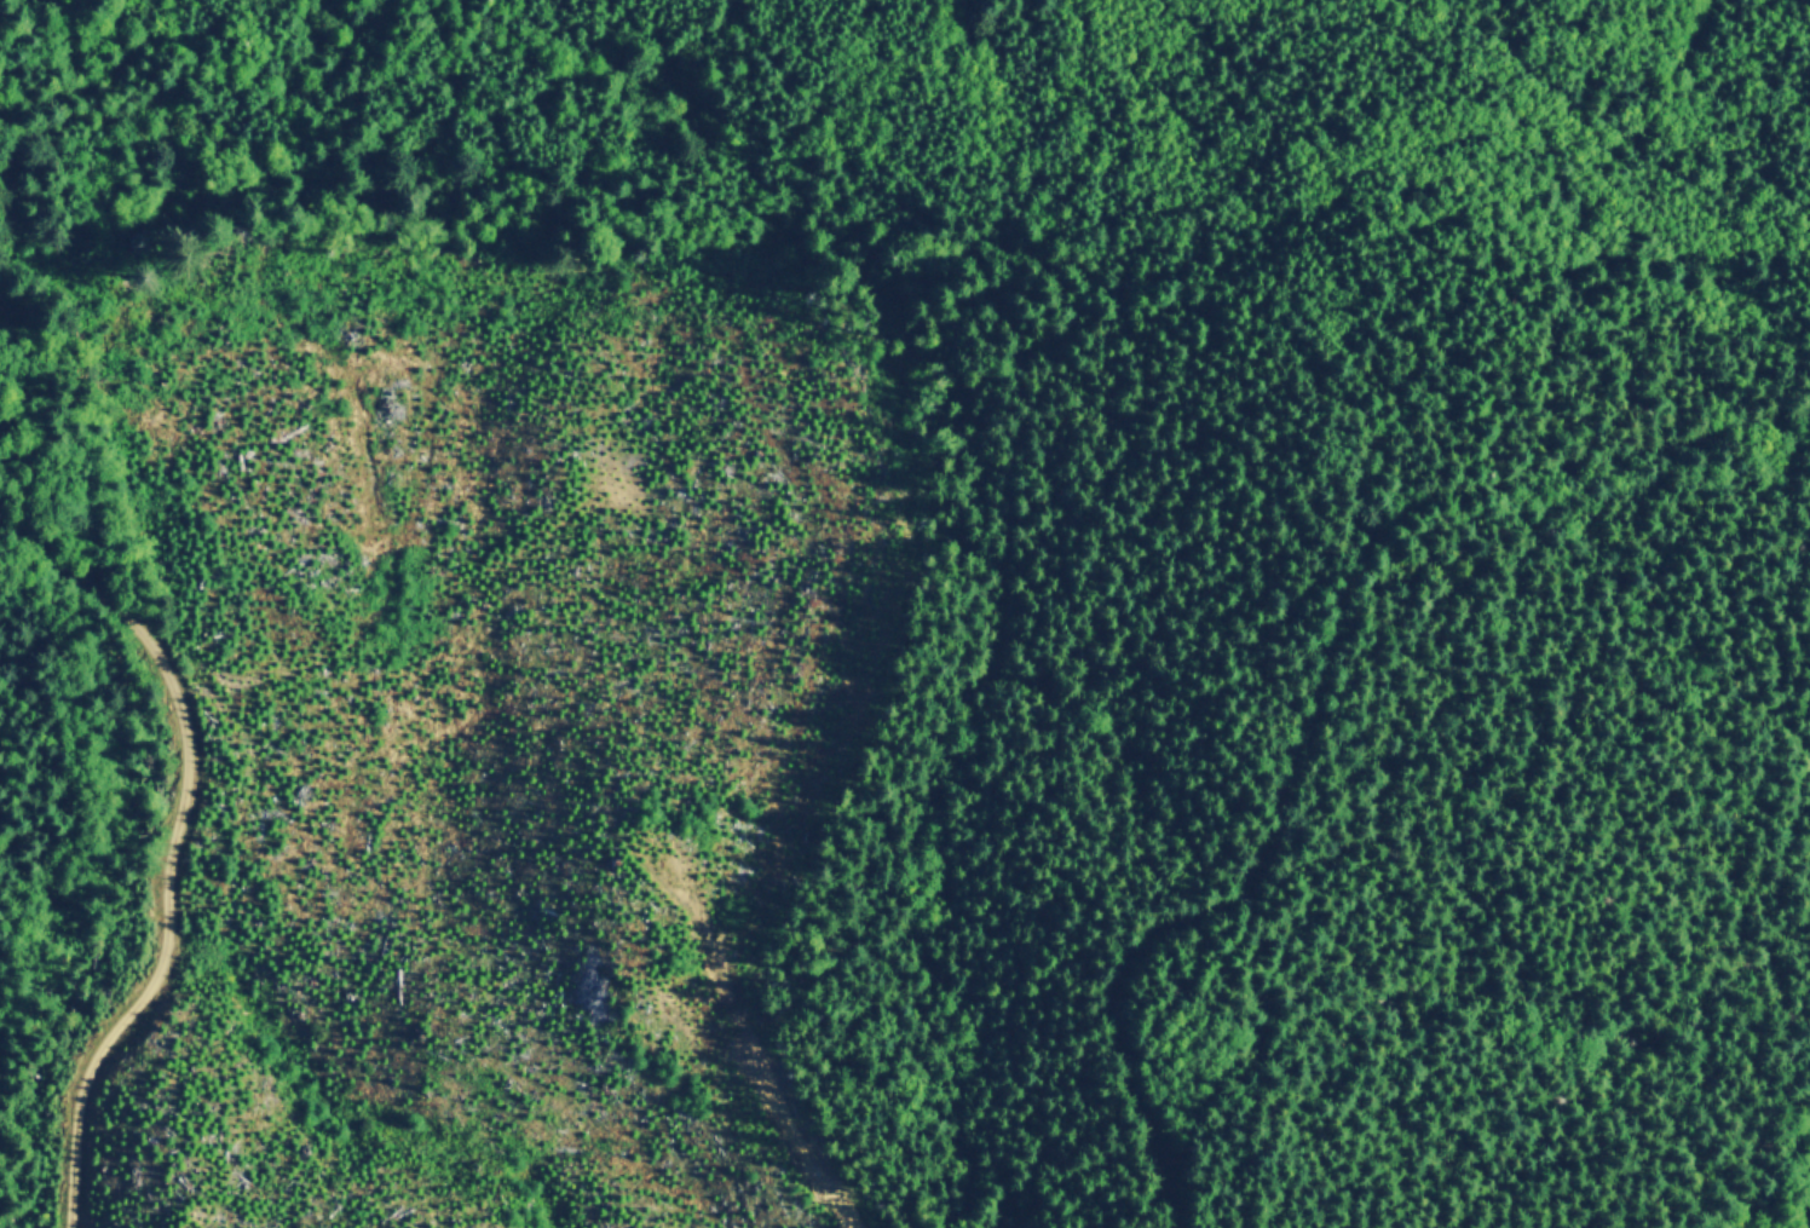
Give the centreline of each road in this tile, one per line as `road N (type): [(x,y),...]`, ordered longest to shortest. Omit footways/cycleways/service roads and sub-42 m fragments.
road 1 (track): [(203,1227),(296,909),(289,704),(267,652),(106,520),(0,454)]

